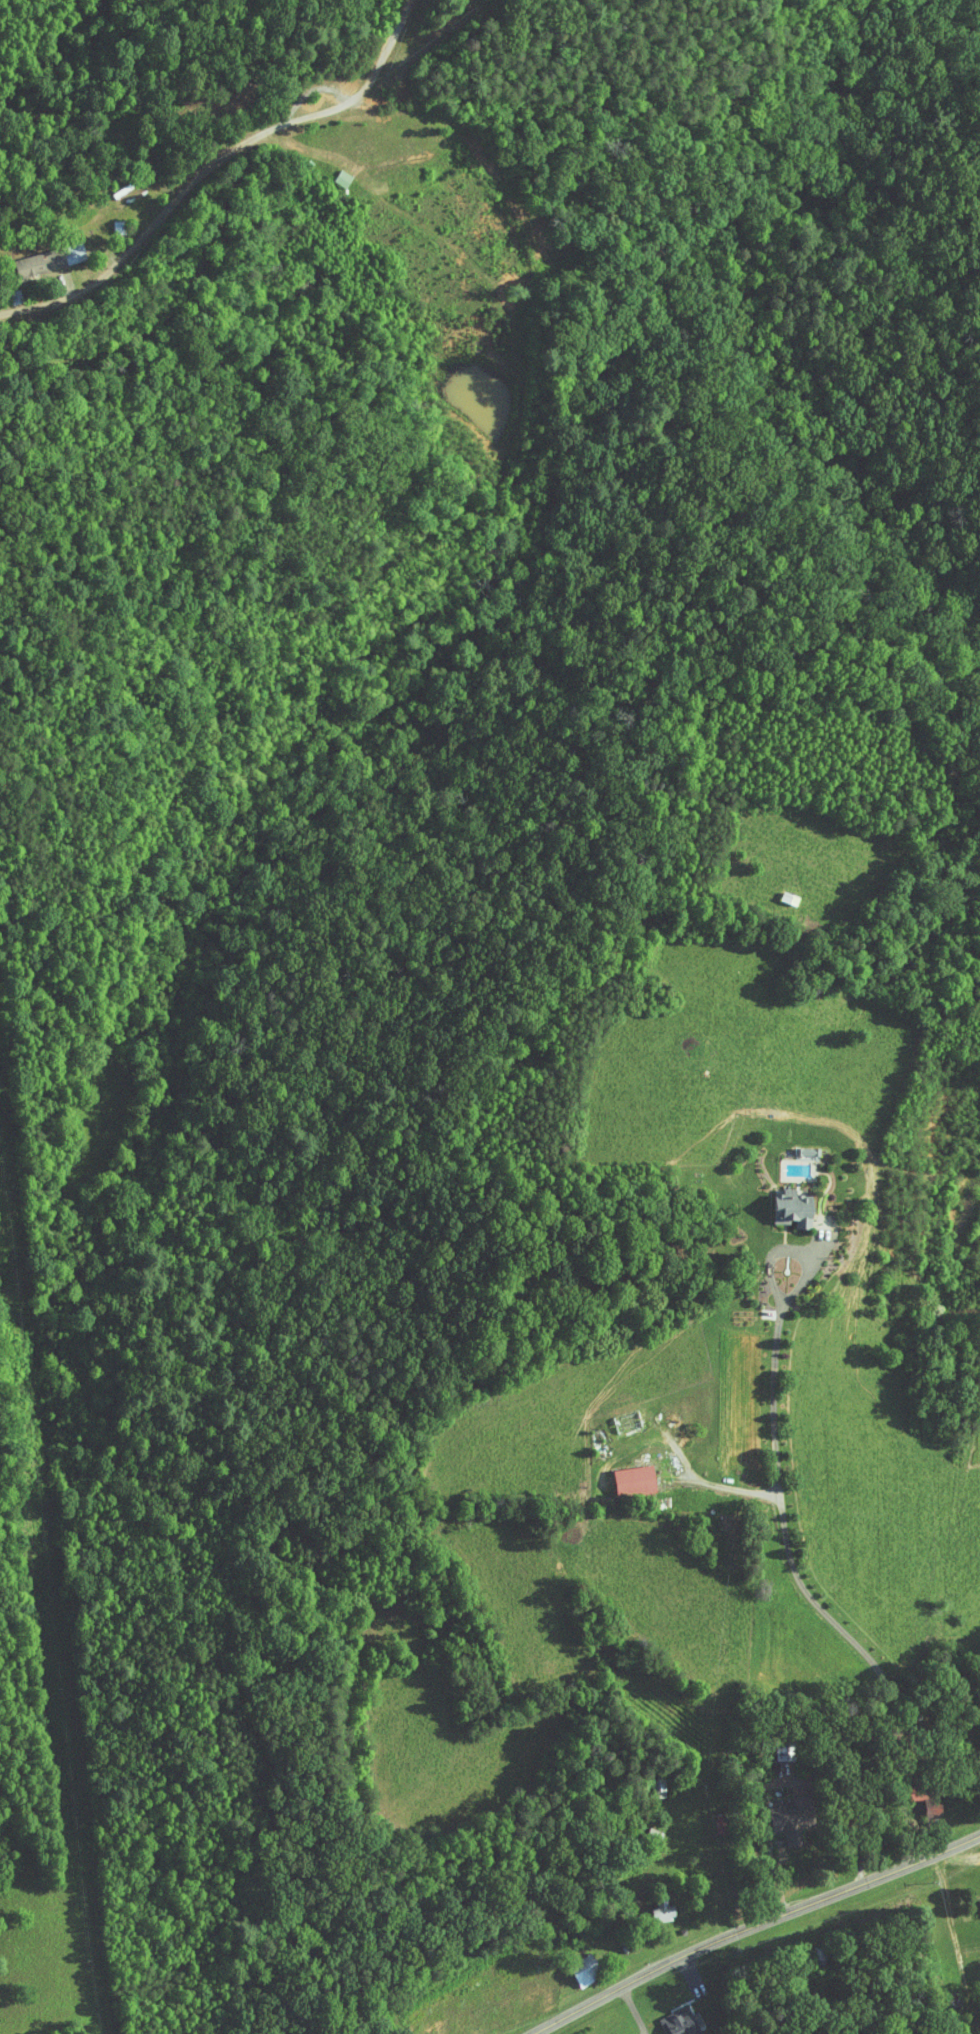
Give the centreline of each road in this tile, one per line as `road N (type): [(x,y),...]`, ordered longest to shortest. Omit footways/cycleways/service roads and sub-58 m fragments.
road 1 (residential): [(0,314),(99,278),(245,129),(338,95),(371,111),(399,99),(440,67),(485,10),(504,0)]
road 2 (residential): [(535,2033),(703,1948),(979,1836)]

